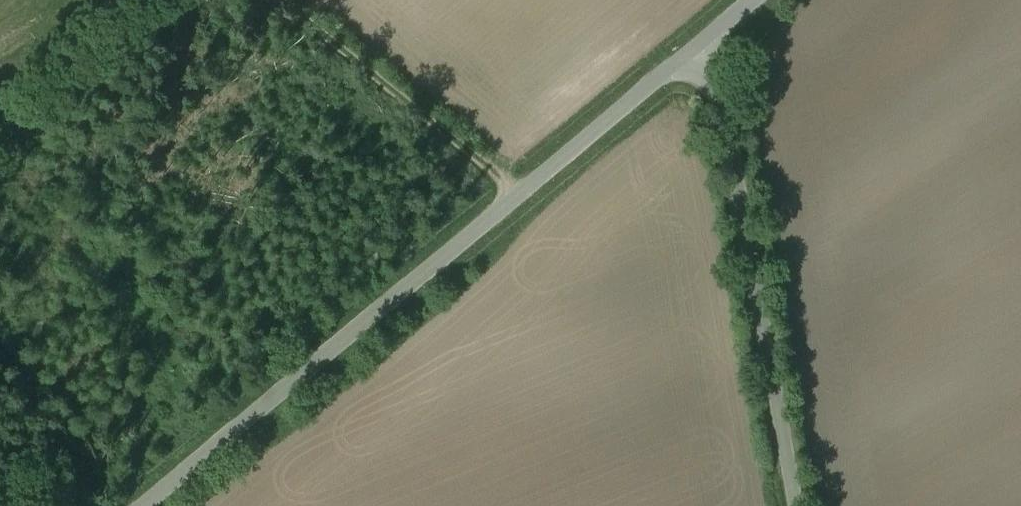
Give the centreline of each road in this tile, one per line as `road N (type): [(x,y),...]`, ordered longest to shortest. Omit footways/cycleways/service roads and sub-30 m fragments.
road 1 (tertiary): [(141,505),(703,44)]
road 2 (unclassified): [(789,505),(703,44)]
road 3 (track): [(285,0),(520,192)]

